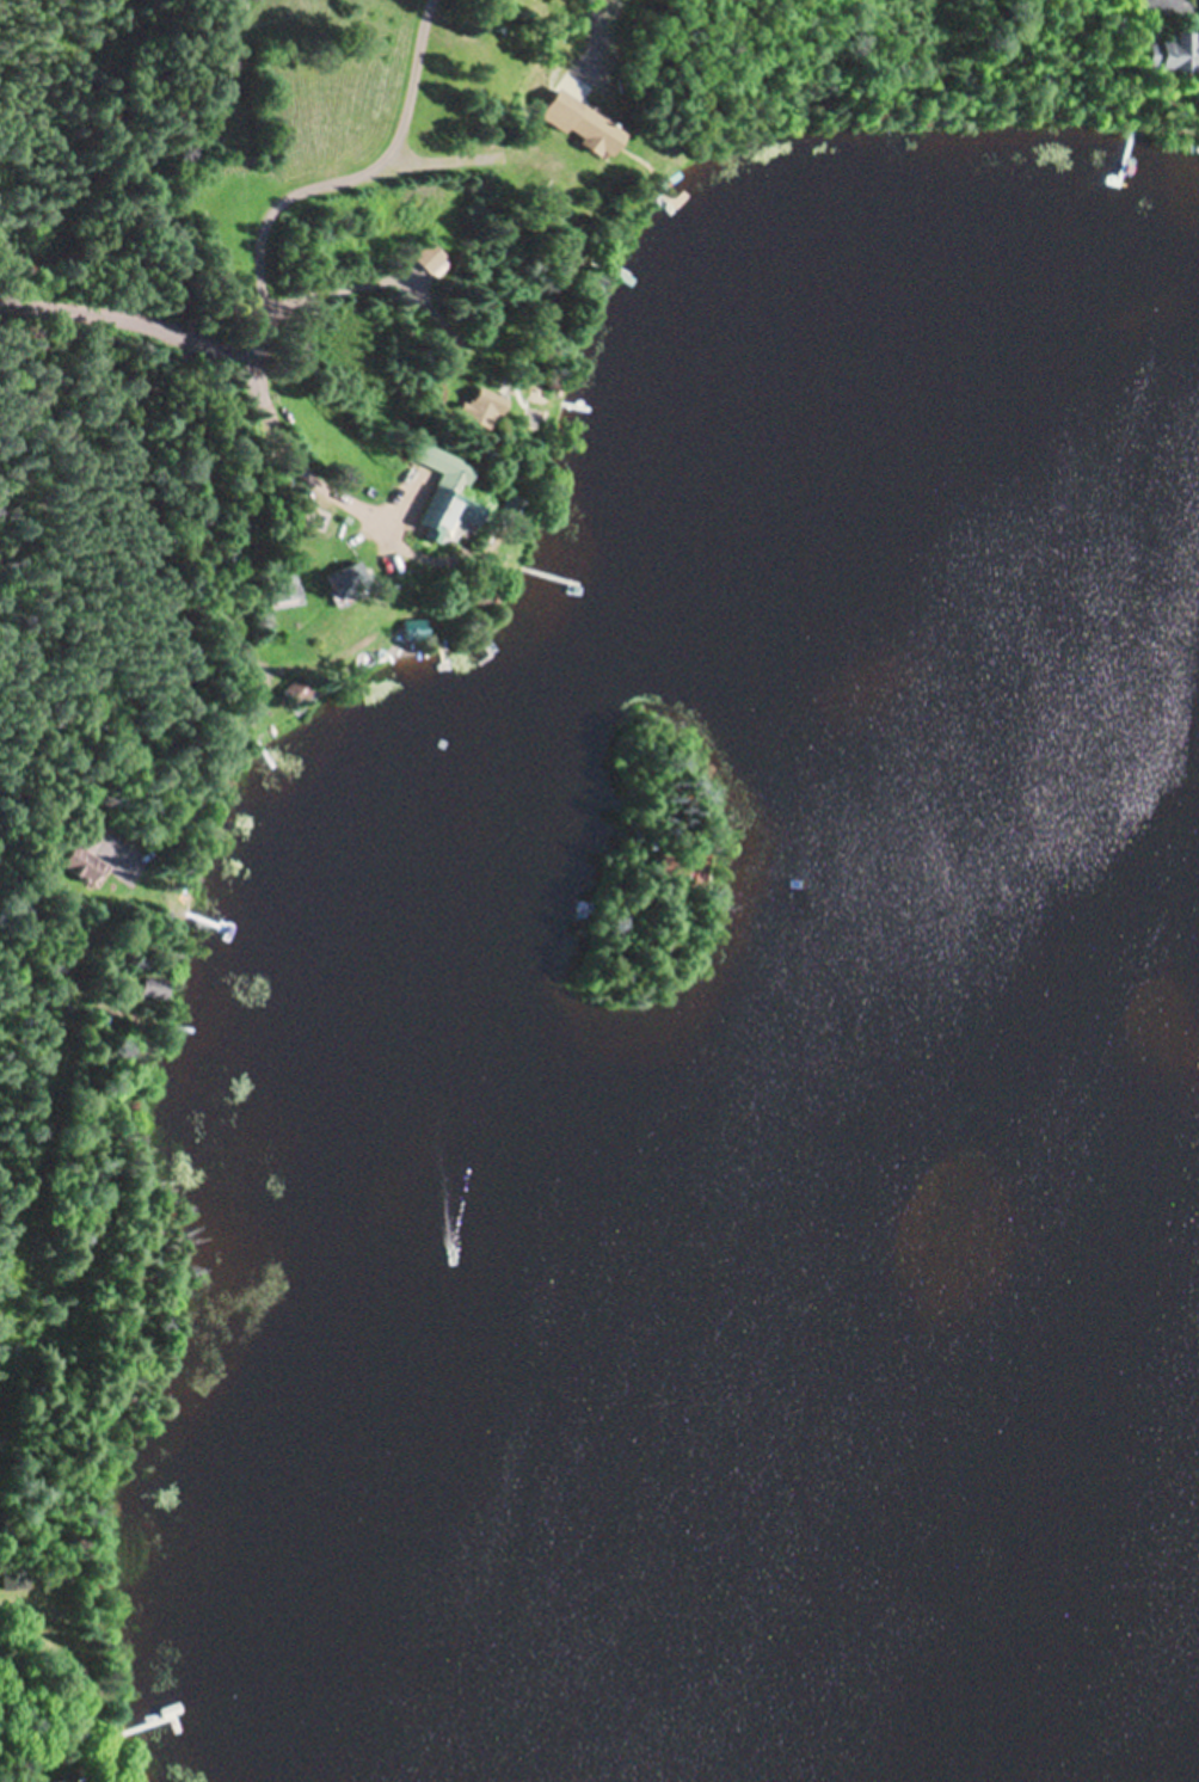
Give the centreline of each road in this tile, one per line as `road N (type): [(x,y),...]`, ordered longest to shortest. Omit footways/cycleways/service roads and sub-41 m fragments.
road 1 (residential): [(0,1360),(75,946),(118,862),(207,782),(250,689),(247,658),(211,569),(178,327)]
road 2 (residential): [(250,362),(160,321),(0,296)]

